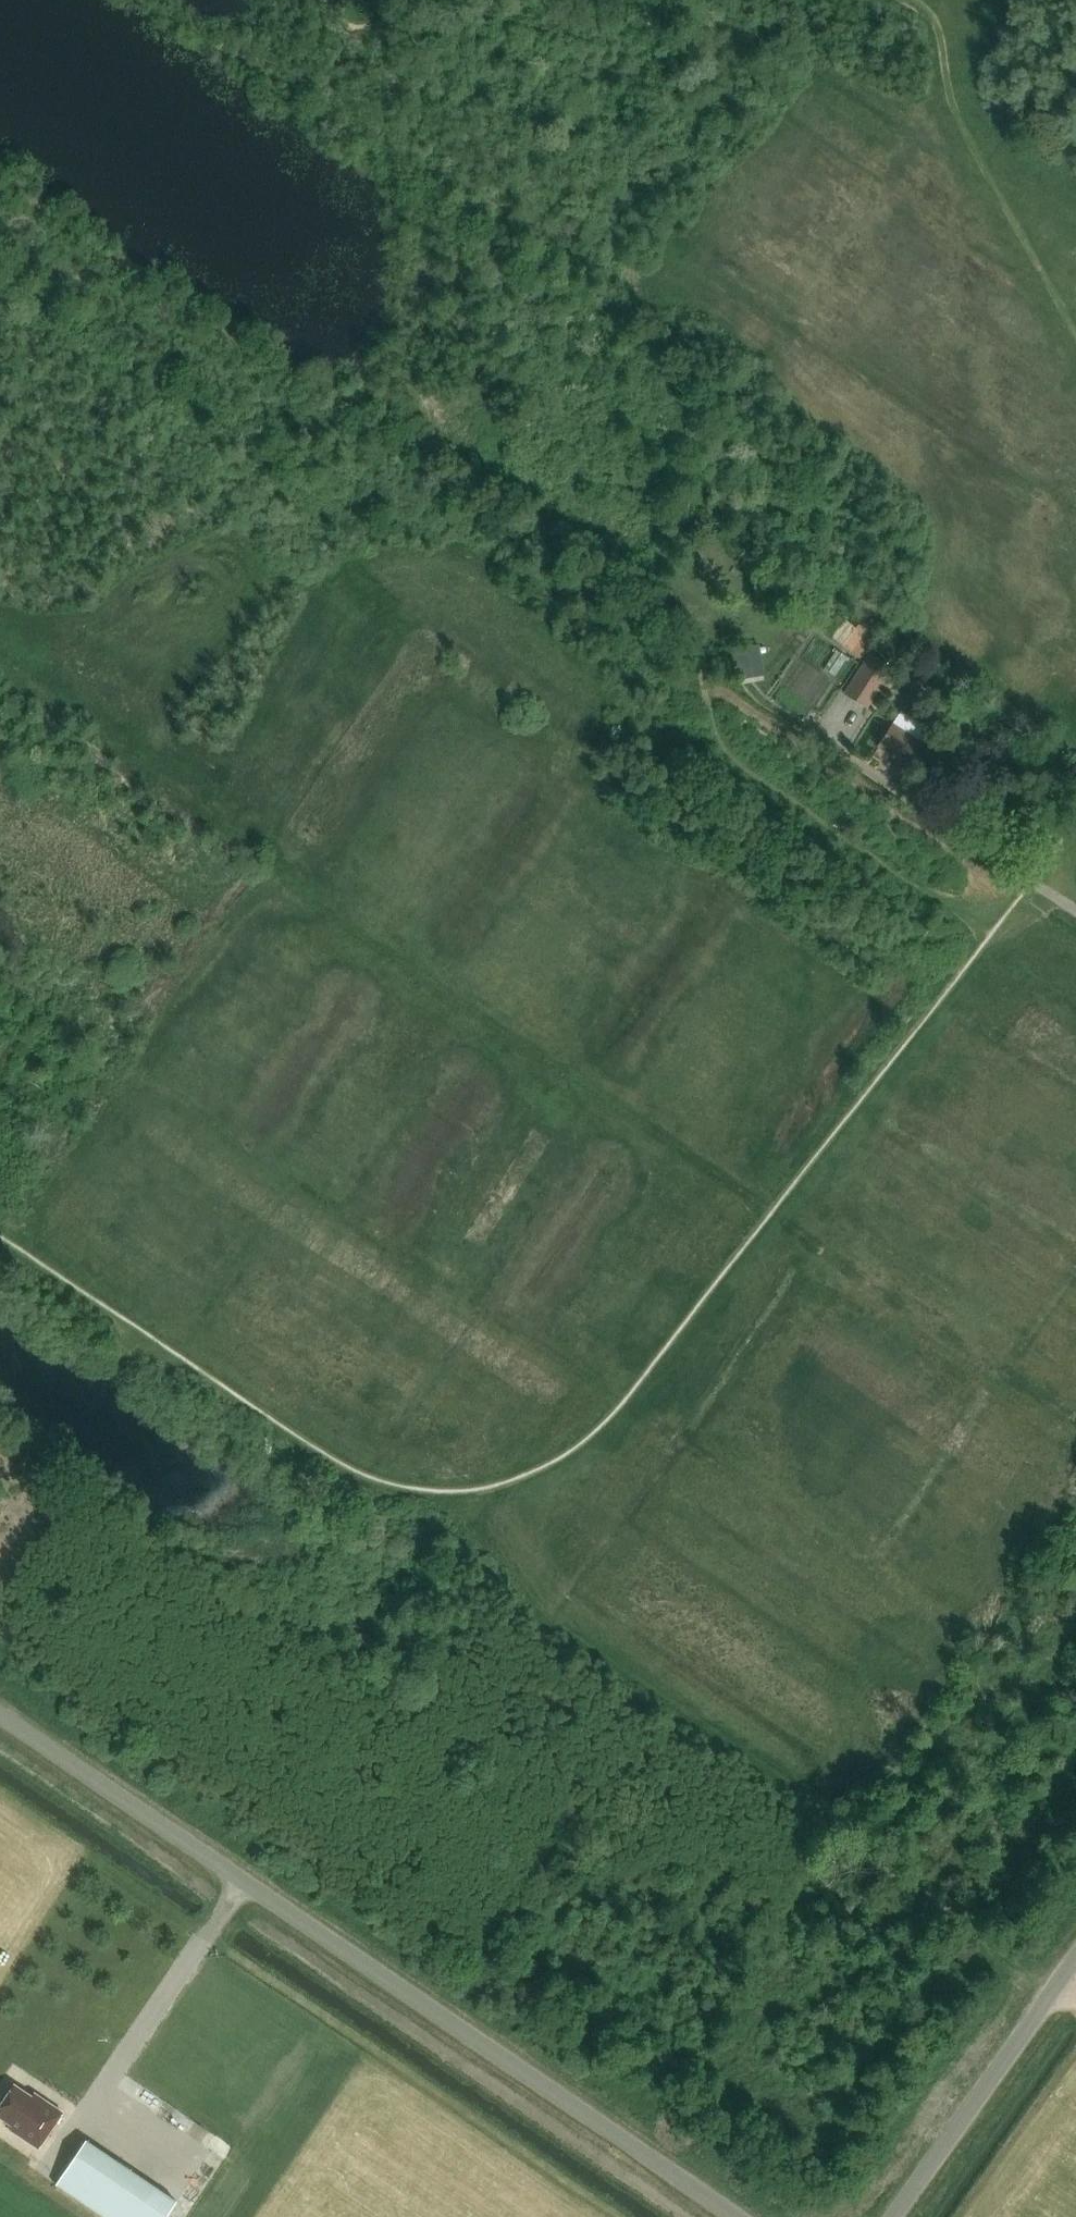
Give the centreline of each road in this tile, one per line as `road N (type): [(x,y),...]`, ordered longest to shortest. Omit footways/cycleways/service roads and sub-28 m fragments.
road 1 (unclassified): [(729,2216),(0,1719)]
road 2 (unclassified): [(890,2216),(1075,1968)]

